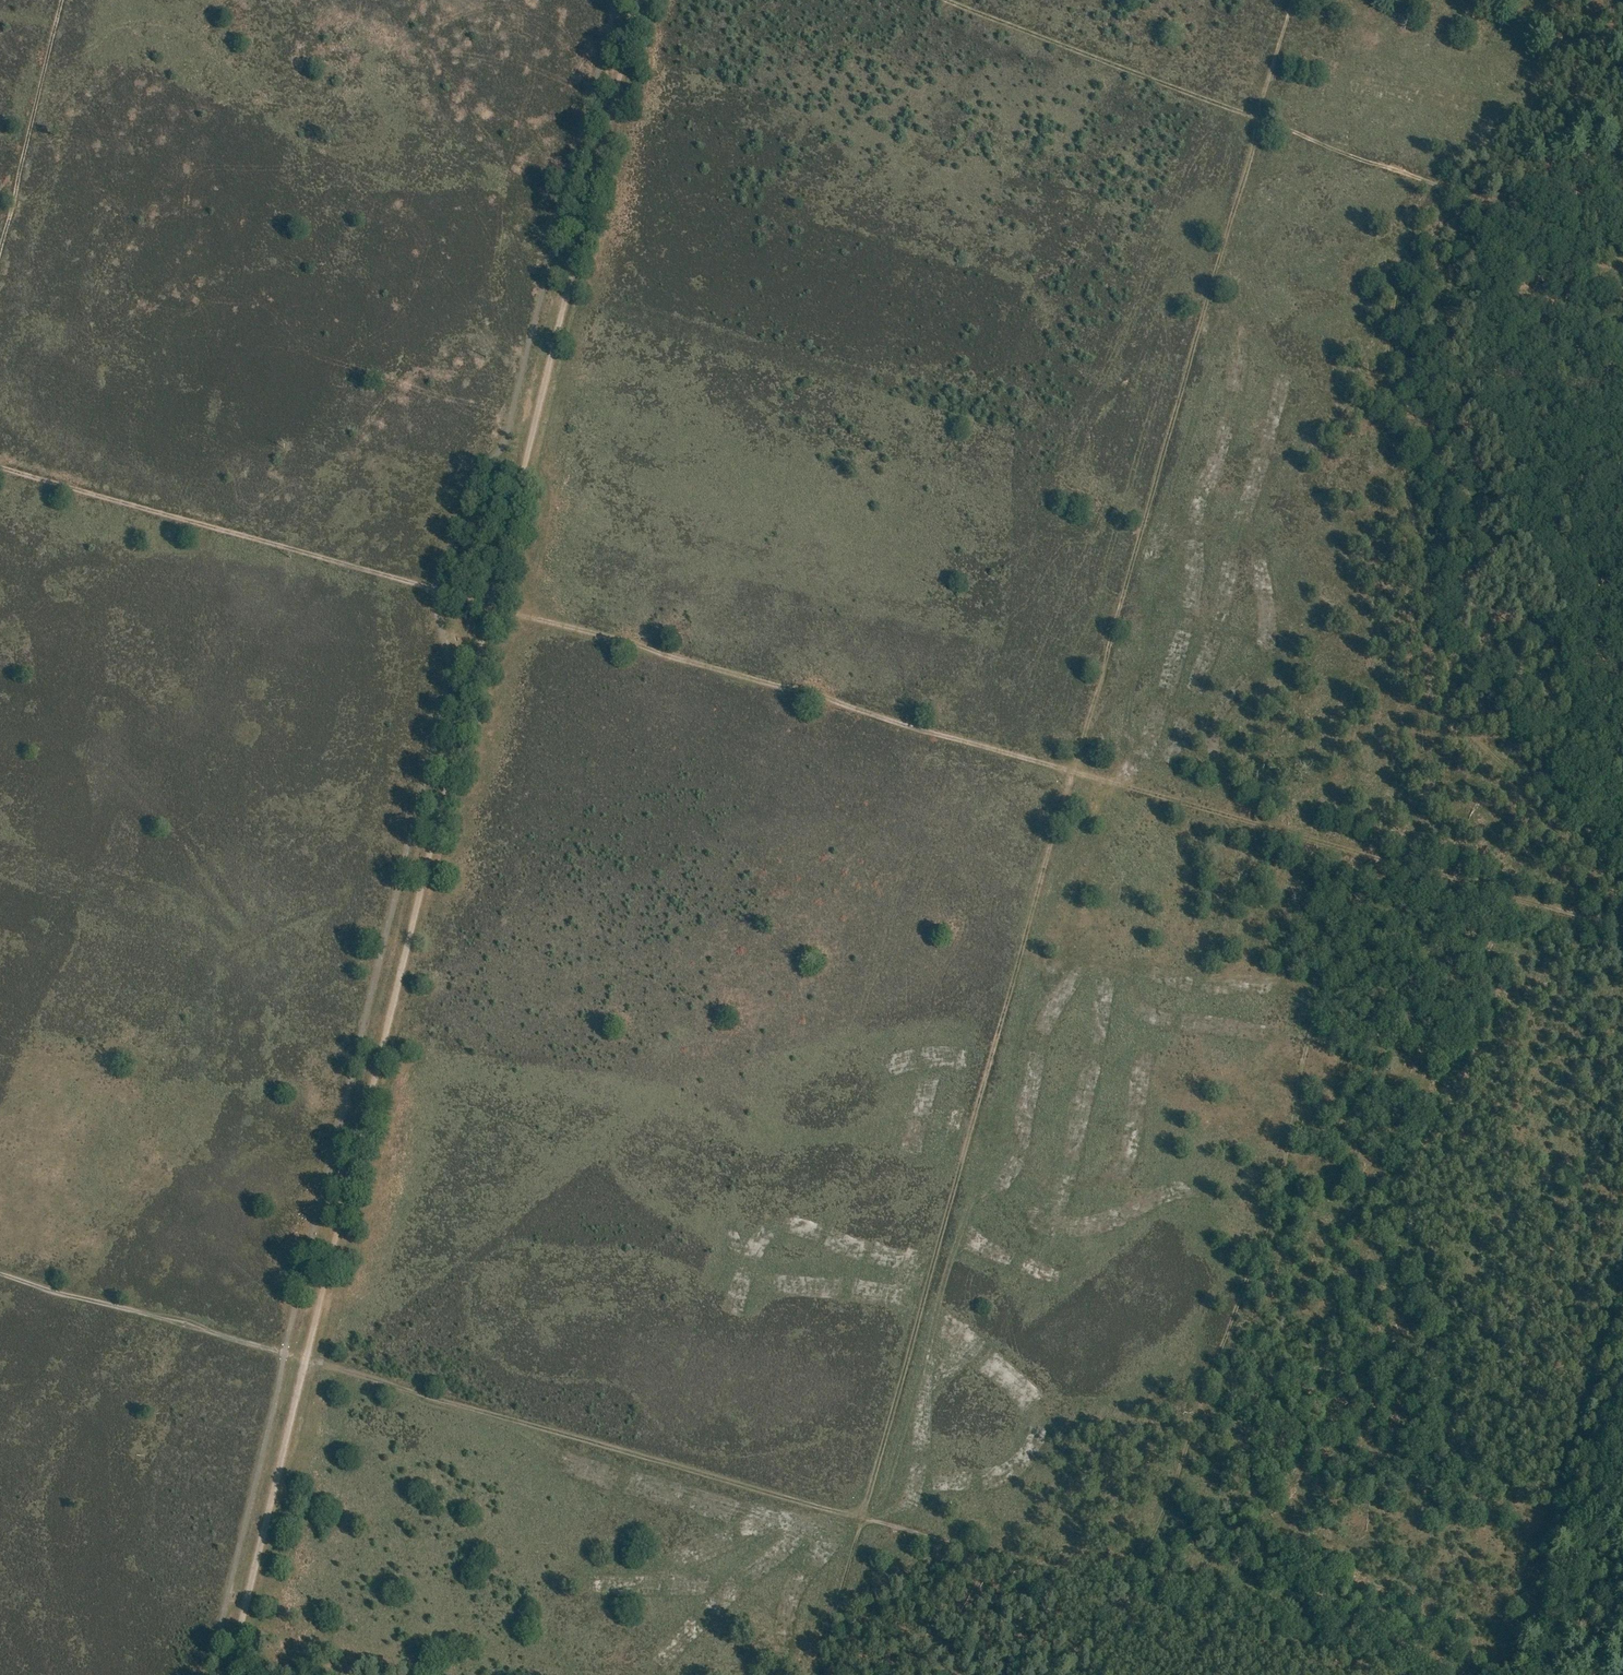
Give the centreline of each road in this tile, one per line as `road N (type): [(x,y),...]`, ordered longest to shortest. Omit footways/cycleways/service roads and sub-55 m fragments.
road 1 (track): [(228,1674),(638,0)]
road 2 (track): [(1622,1395),(1542,1674)]

